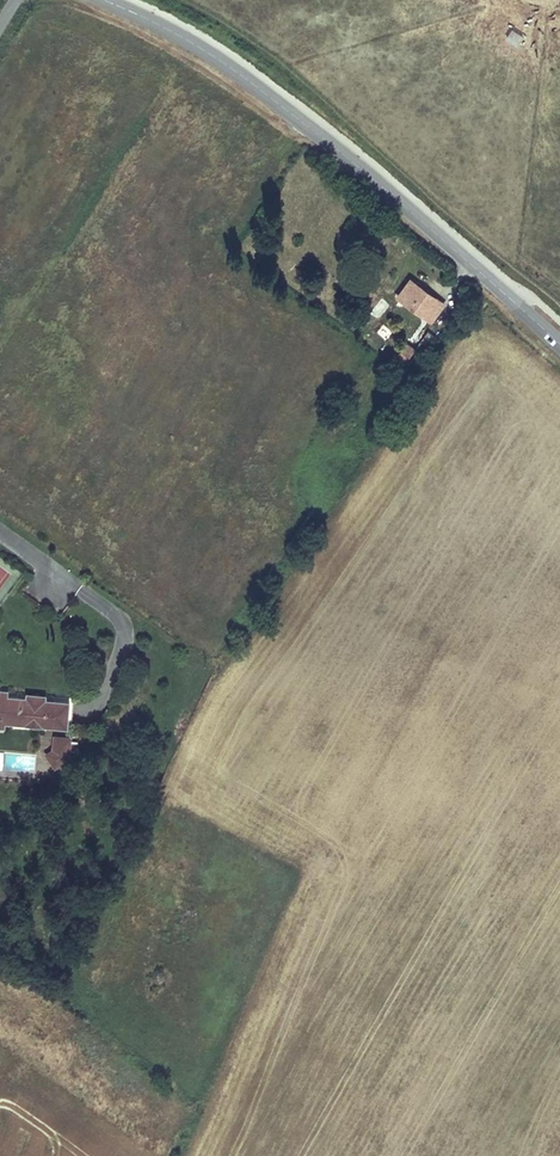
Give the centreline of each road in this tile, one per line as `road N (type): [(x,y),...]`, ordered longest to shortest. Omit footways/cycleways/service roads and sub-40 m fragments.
road 1 (tertiary): [(104,0),(166,27),(254,82),(559,341)]

